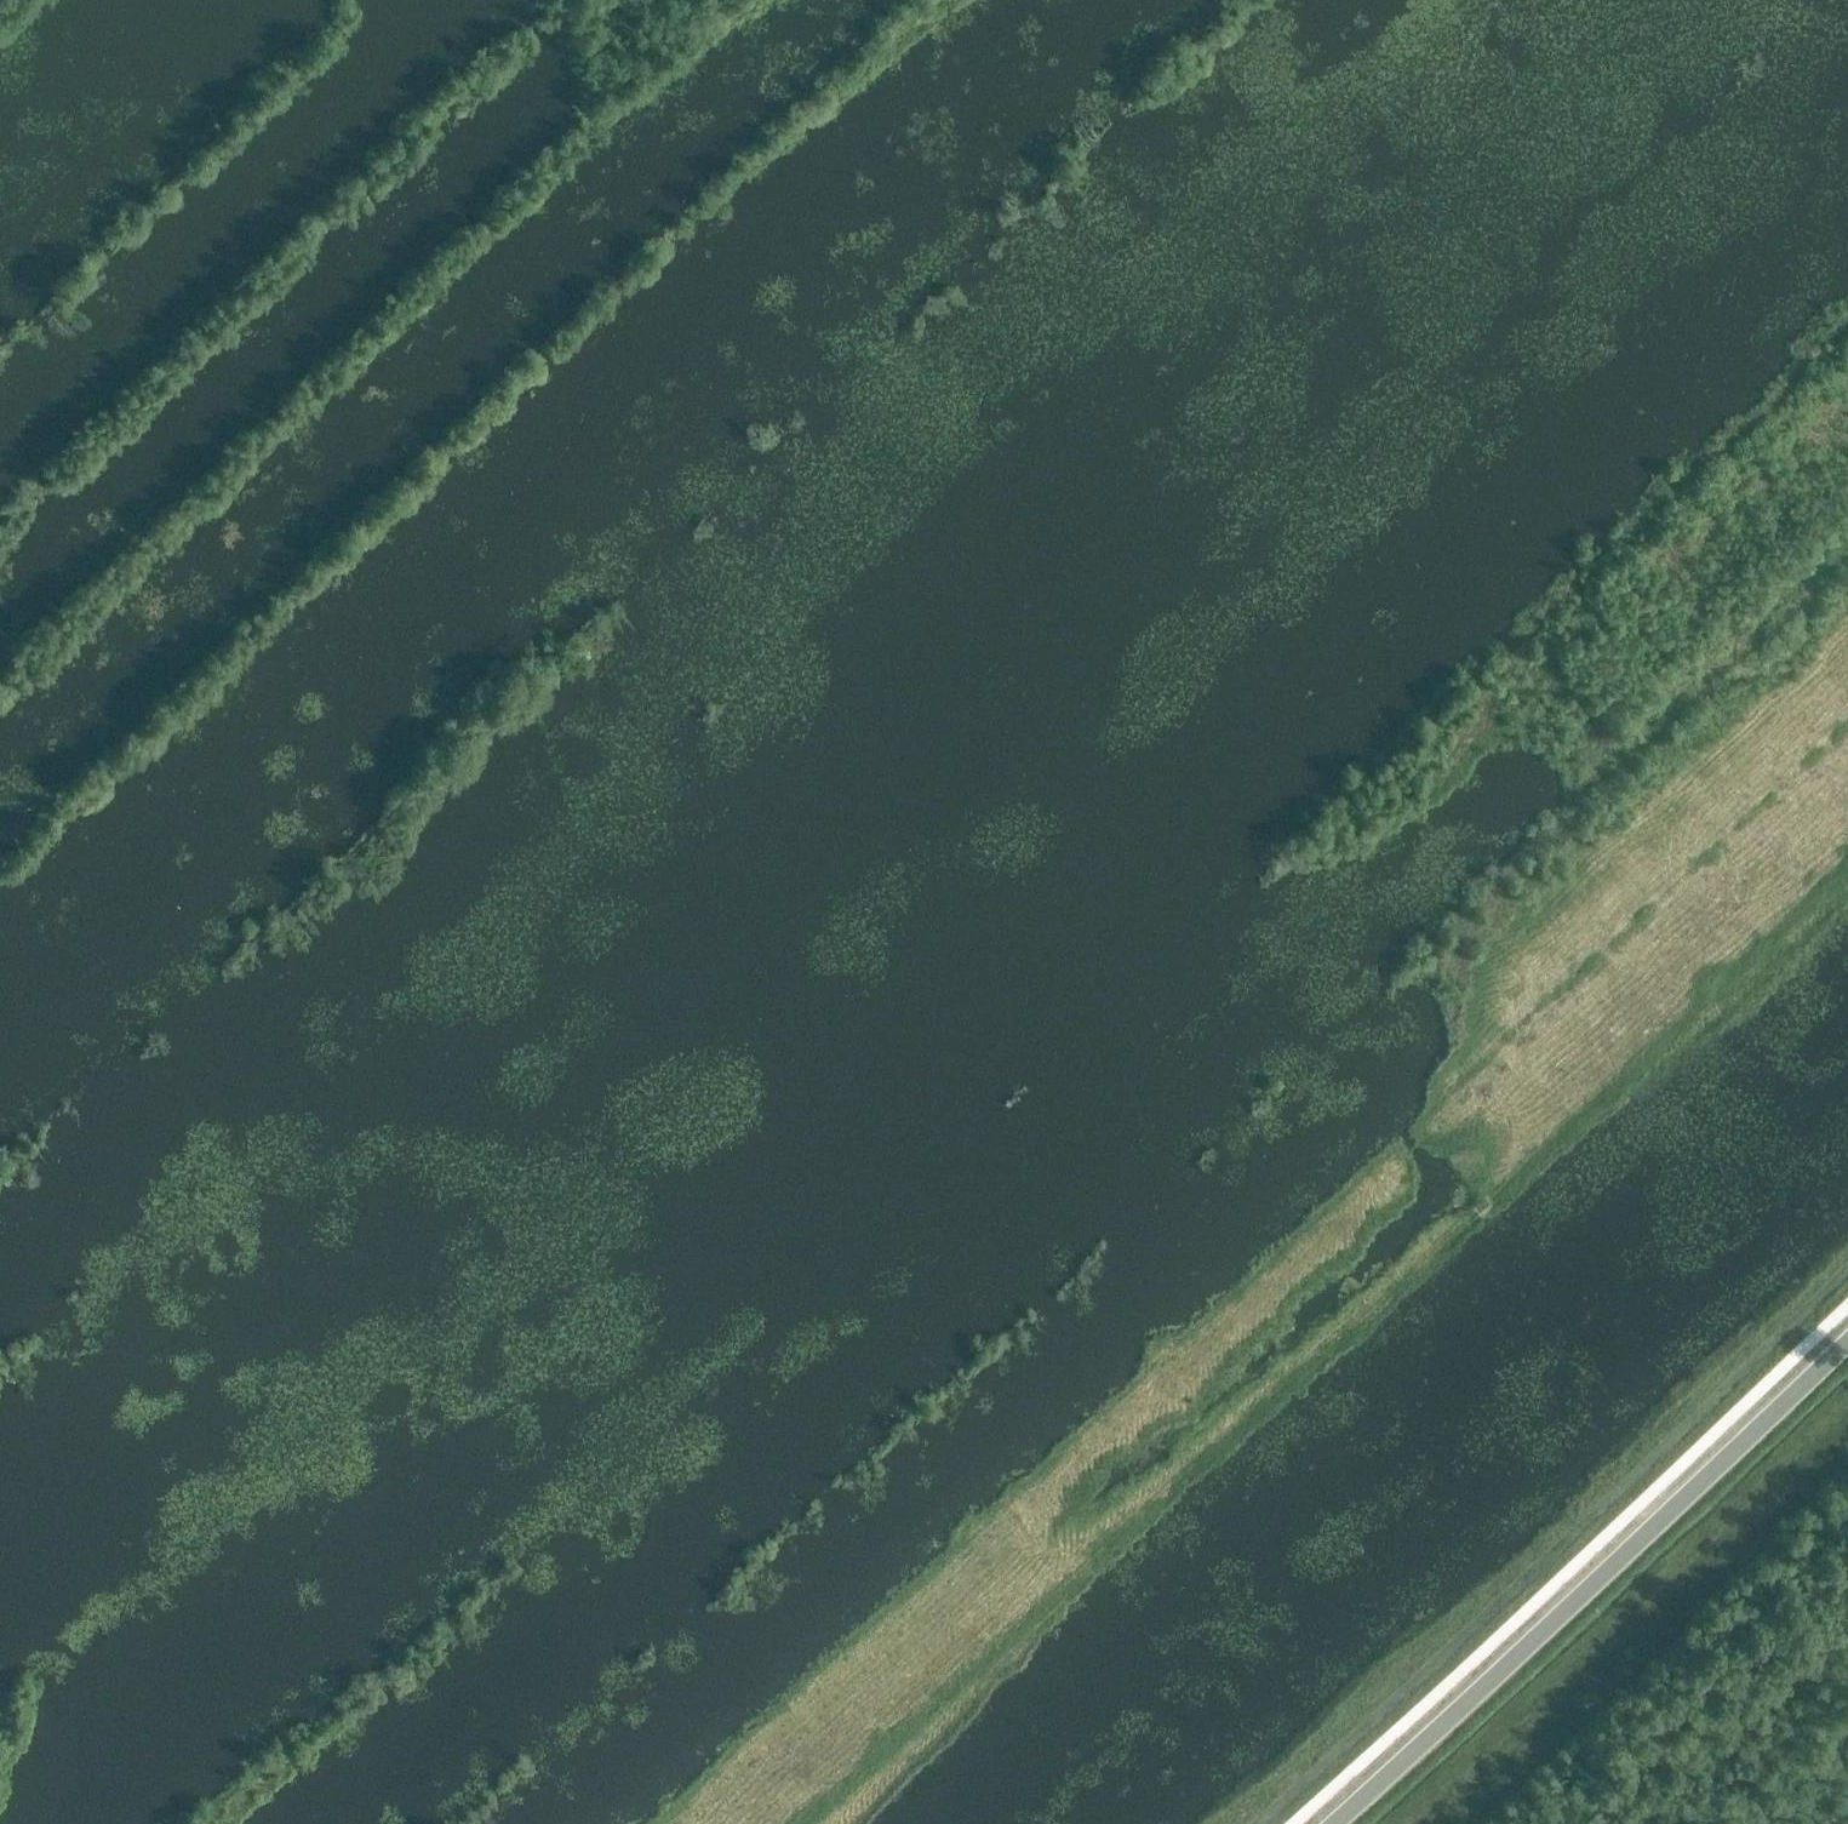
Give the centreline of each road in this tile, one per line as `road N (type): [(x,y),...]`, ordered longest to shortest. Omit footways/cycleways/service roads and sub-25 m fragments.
road 1 (tertiary): [(1333,1823),(1847,1341)]

